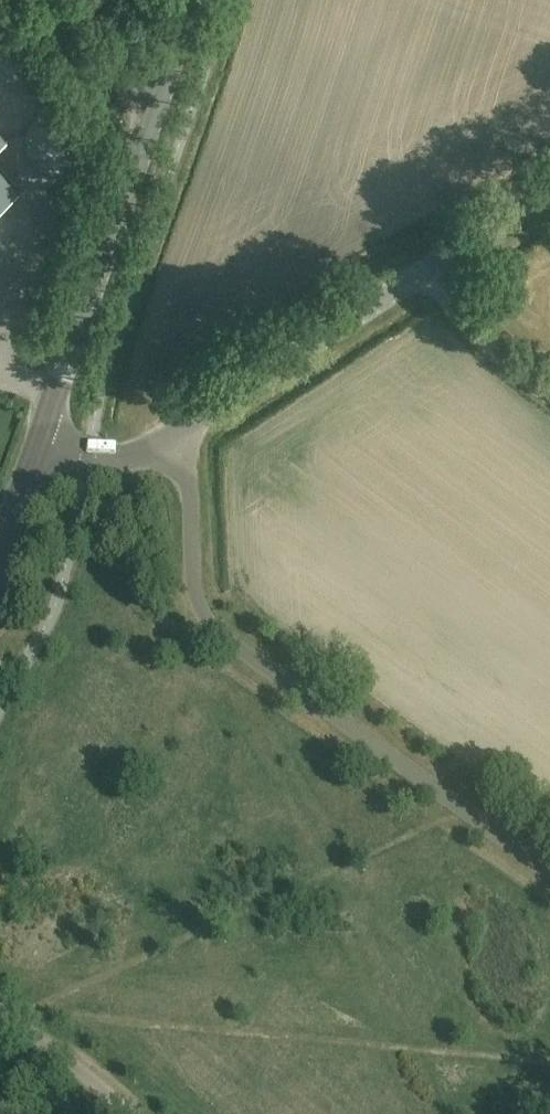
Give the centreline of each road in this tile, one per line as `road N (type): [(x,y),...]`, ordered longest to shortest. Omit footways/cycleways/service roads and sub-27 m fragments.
road 1 (unclassified): [(549,869),(198,607),(189,474),(168,436)]
road 2 (secondary): [(36,441),(190,0)]
road 3 (unclassified): [(168,436),(549,190)]
road 4 (track): [(129,1113),(0,1010)]
road 5 (track): [(66,0),(117,81),(157,105)]
road 6 (unclassified): [(36,441),(117,456),(168,436)]

